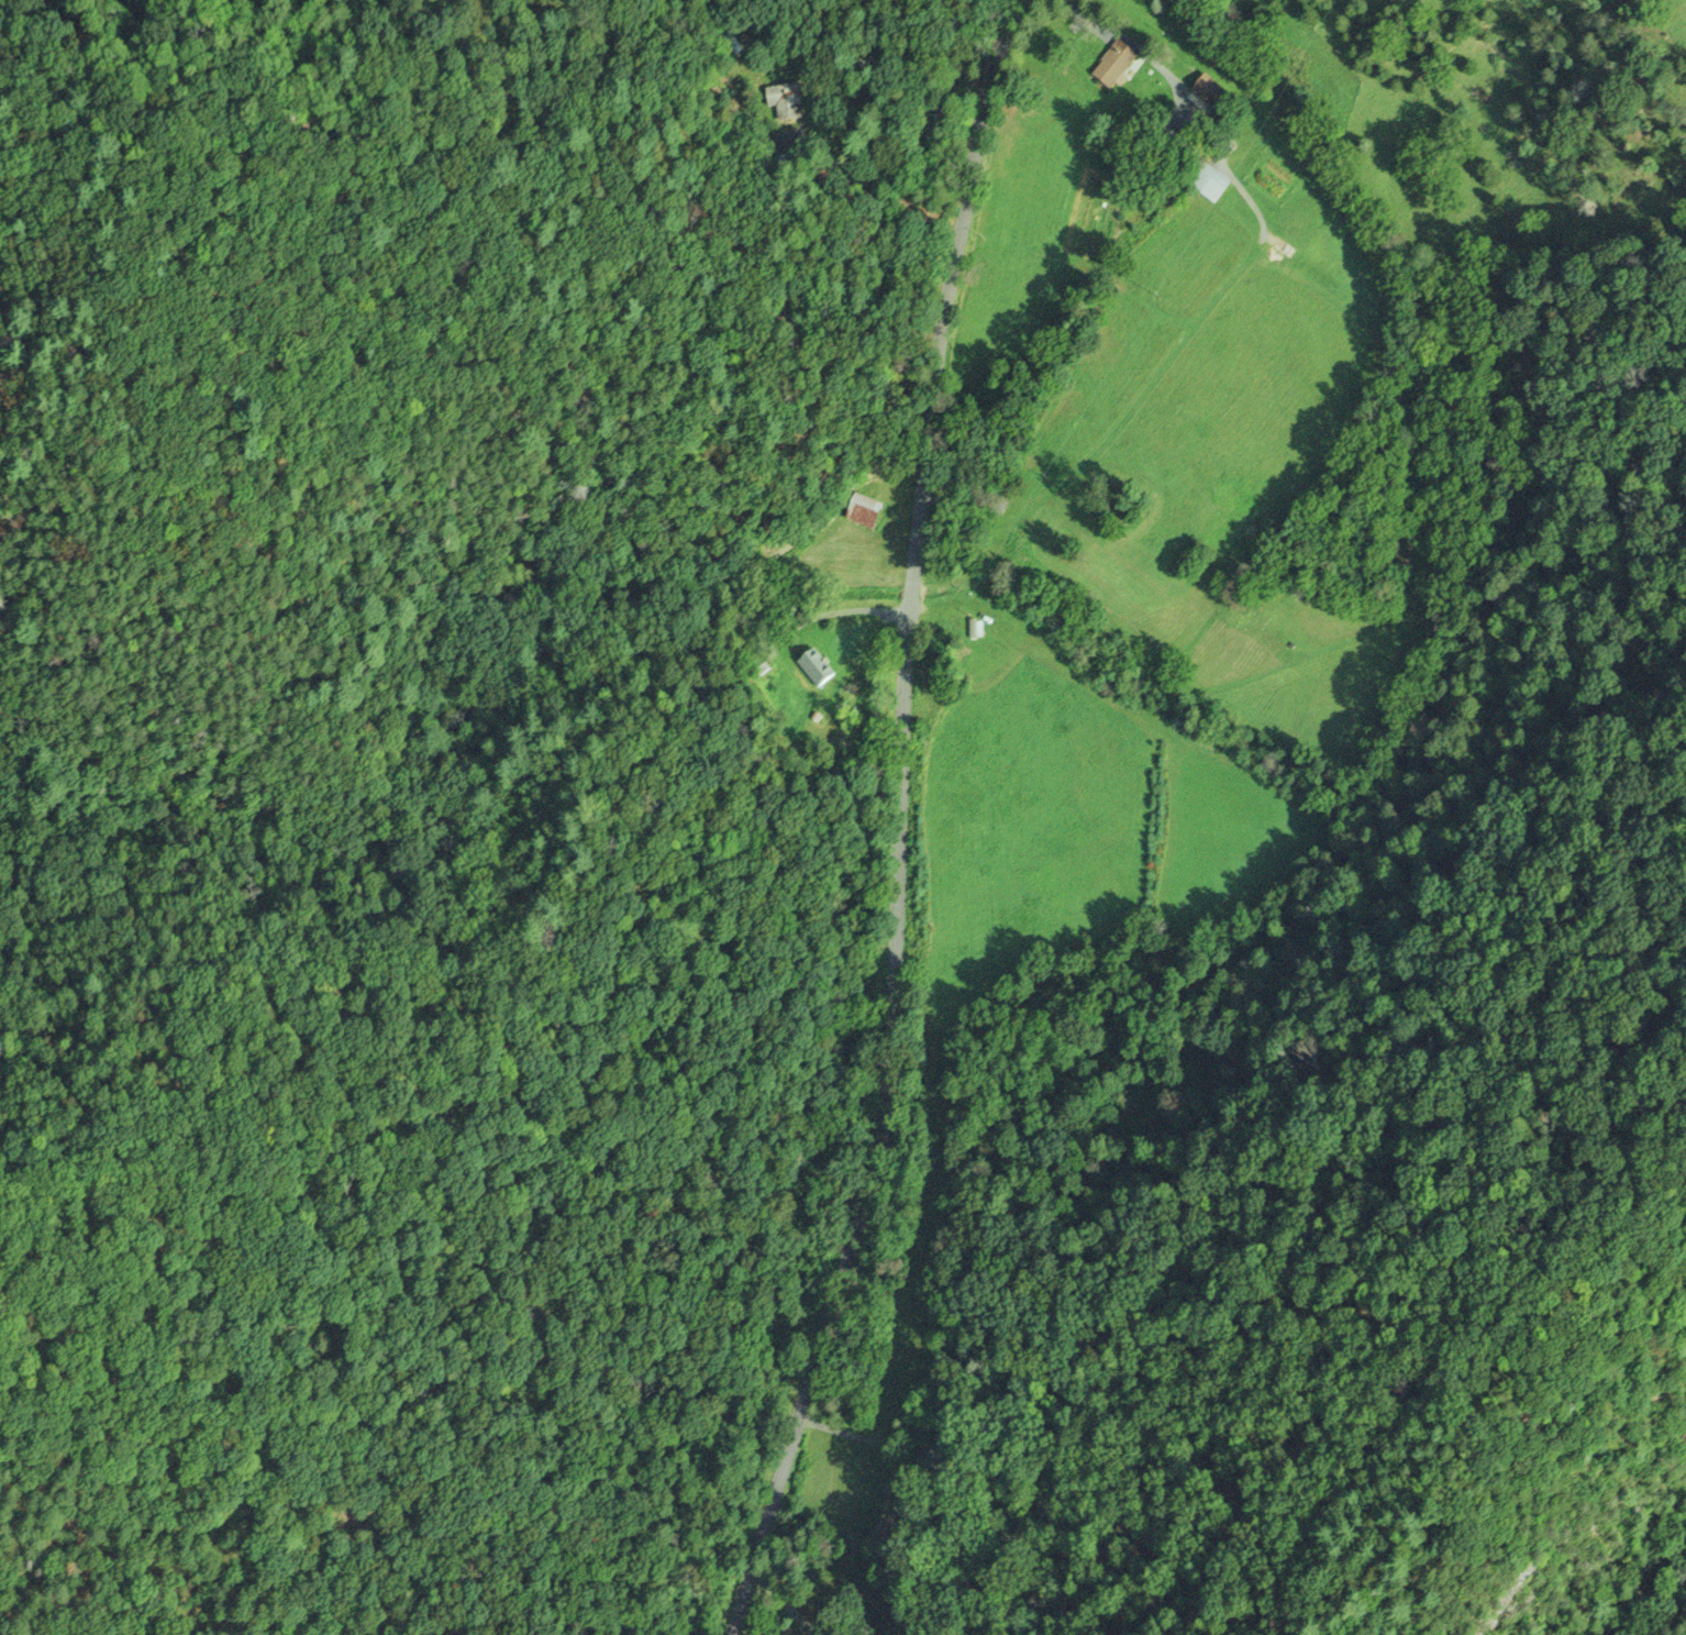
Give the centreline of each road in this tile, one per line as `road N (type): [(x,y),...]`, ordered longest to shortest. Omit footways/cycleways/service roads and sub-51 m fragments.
road 1 (residential): [(1032,0),(995,77),(936,363),(906,622),(899,973),(886,1117),(734,1634)]

